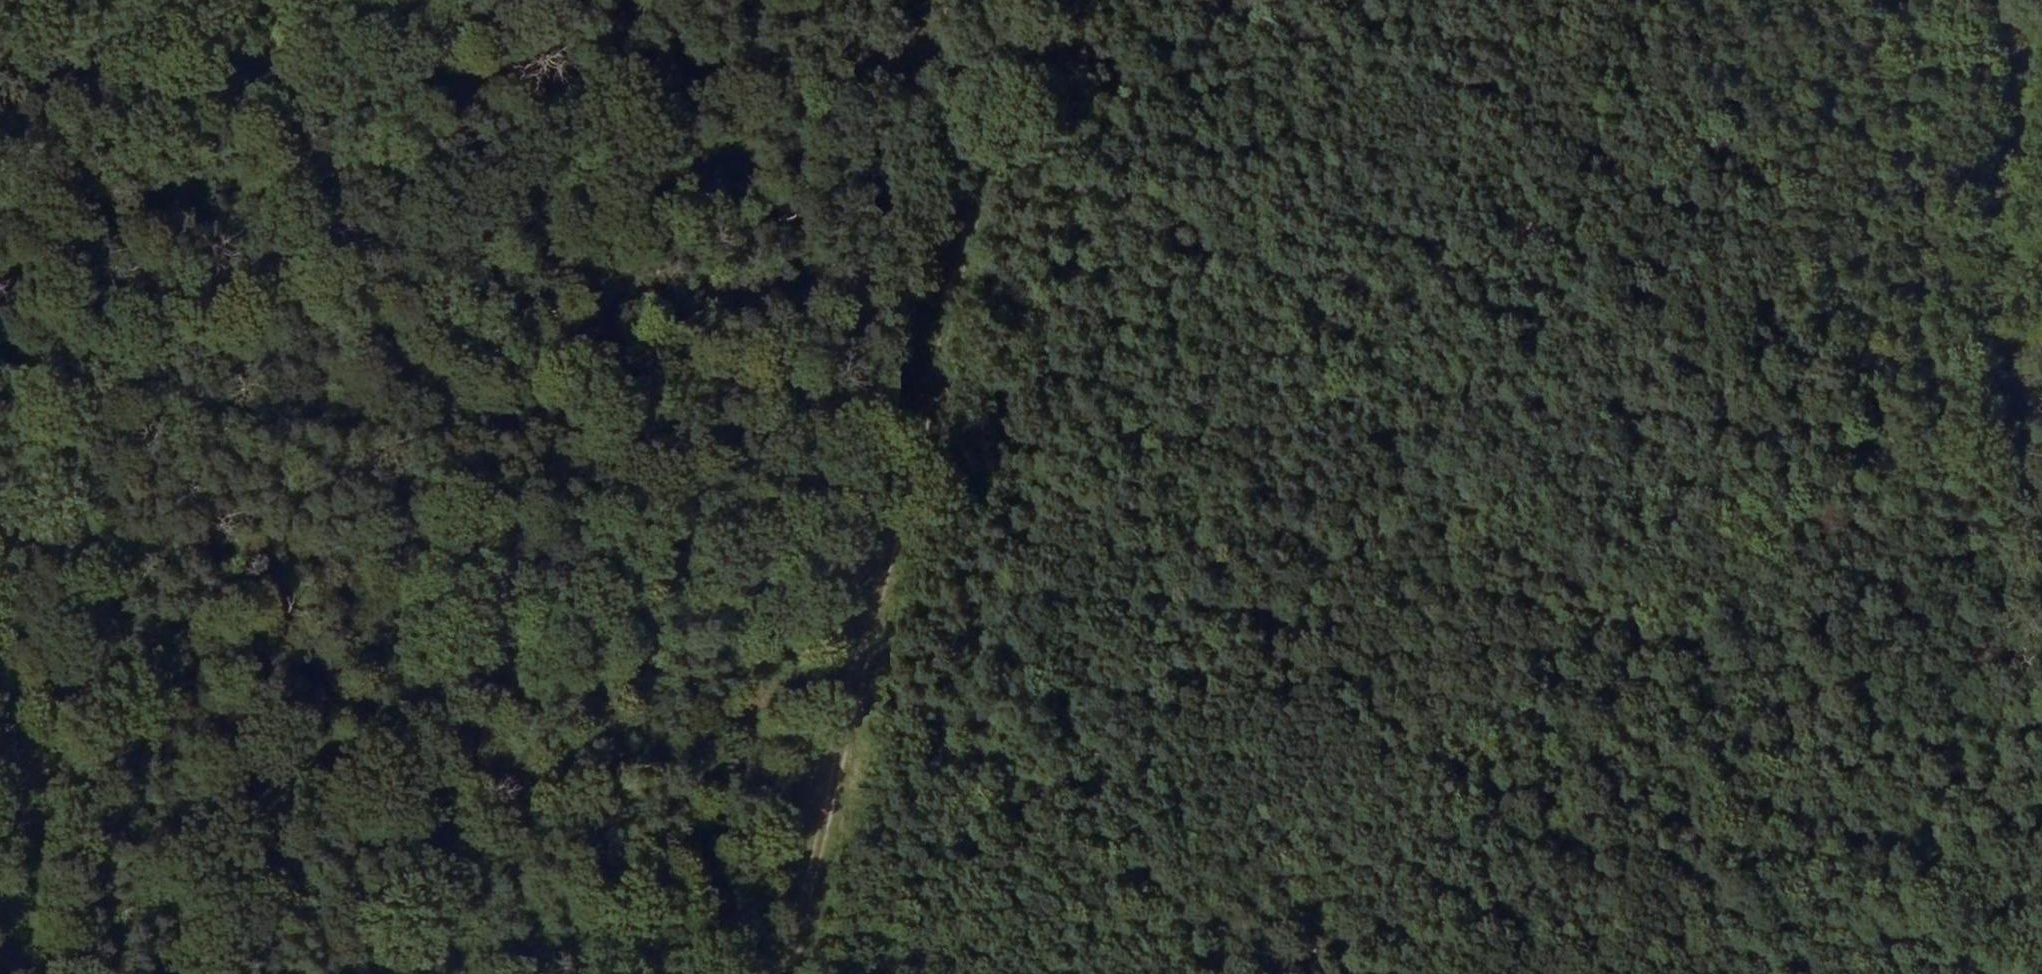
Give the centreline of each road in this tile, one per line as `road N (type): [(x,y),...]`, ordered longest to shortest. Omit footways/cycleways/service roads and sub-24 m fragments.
road 1 (track): [(825,973),(995,322),(1054,0)]
road 2 (track): [(2011,0),(2024,122),(2006,341),(2014,412),(2041,497)]

